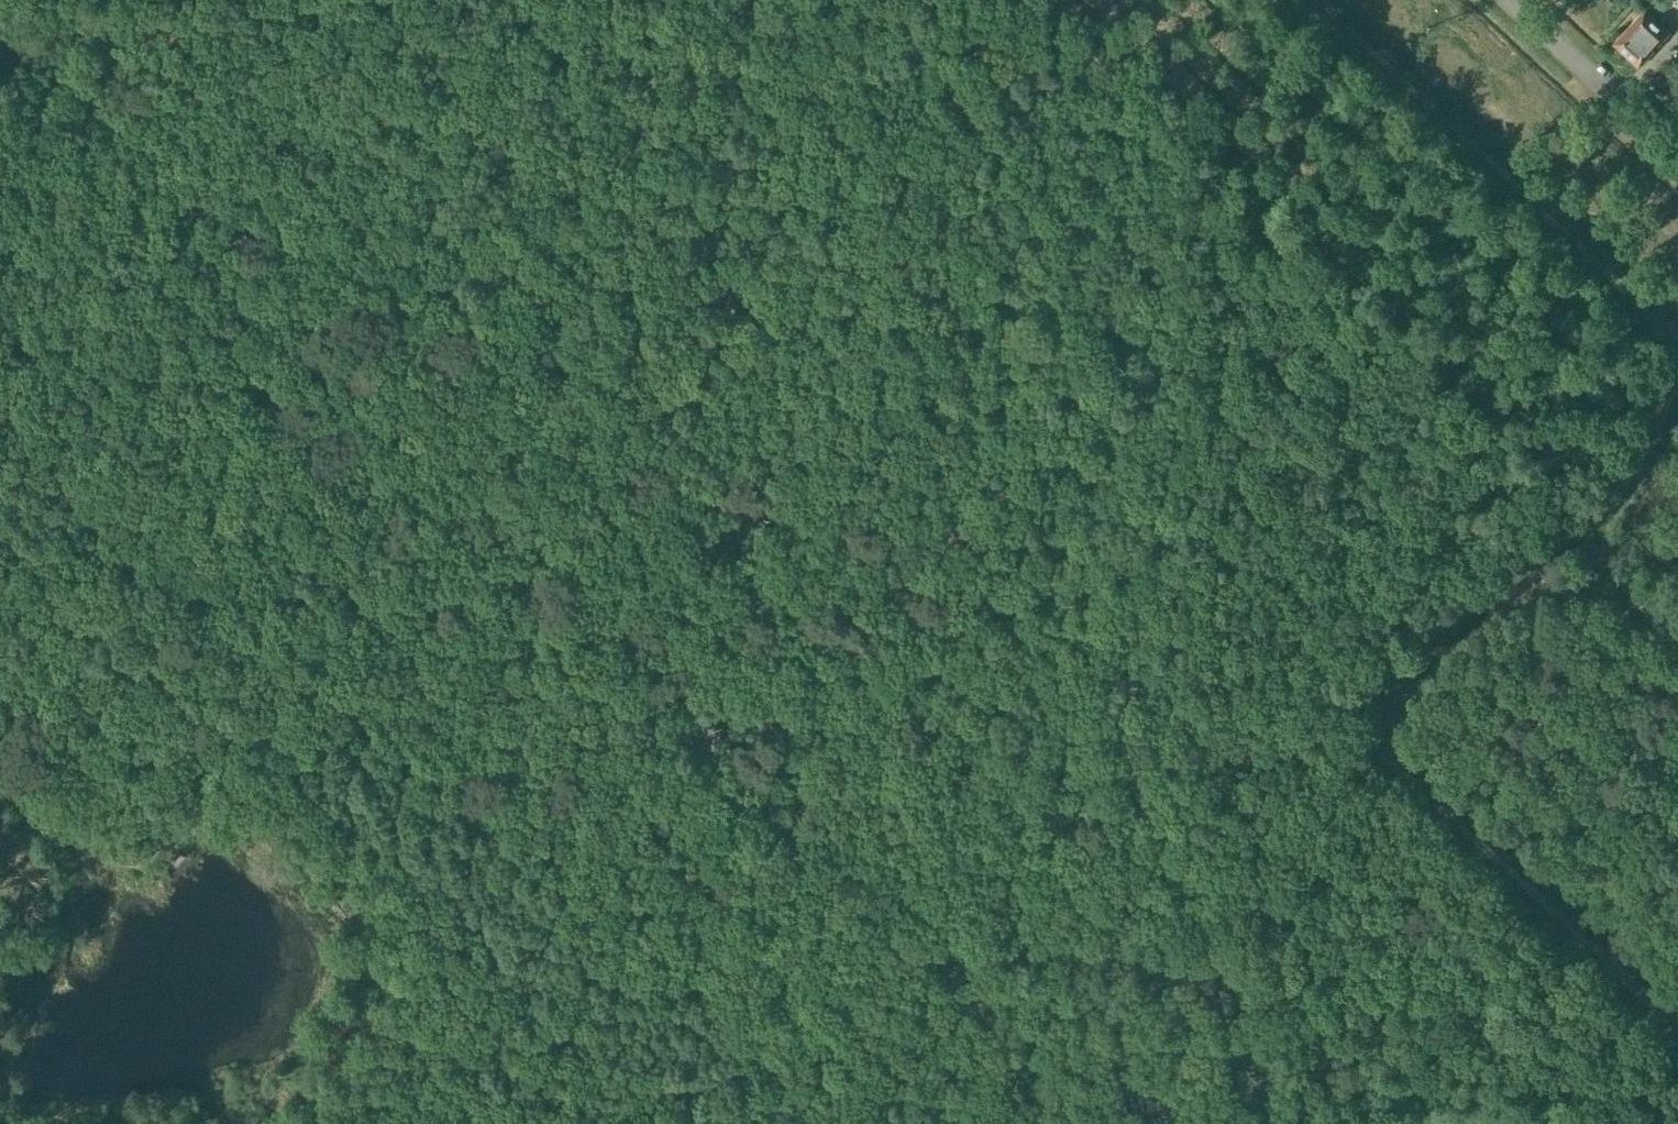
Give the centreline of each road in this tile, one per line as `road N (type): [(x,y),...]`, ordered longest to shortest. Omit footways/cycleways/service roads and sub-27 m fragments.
road 1 (track): [(1315,0),(1640,301),(1669,345),(1669,384),(1626,460),(1392,668),(1371,716),(1373,735),(1398,768),(1677,1022)]
road 2 (unclassified): [(1677,155),(1512,0)]

